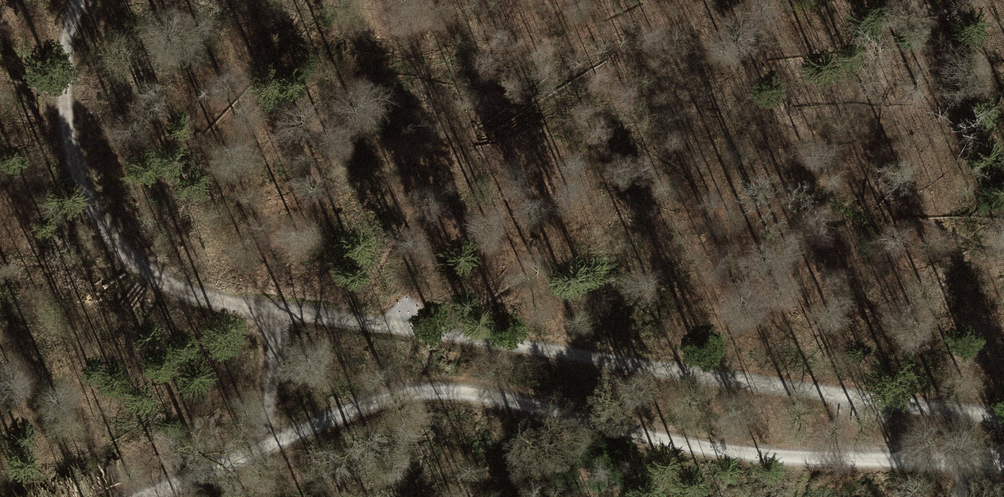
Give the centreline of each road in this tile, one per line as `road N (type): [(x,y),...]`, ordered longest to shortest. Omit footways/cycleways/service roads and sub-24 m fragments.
road 1 (track): [(74,0),(59,116),(77,176),(96,218),(161,283),(217,302),(1003,416)]
road 2 (track): [(143,496),(345,412),(427,389),(468,391),(716,452),(1003,462)]
road 3 (track): [(270,310),(270,444)]

